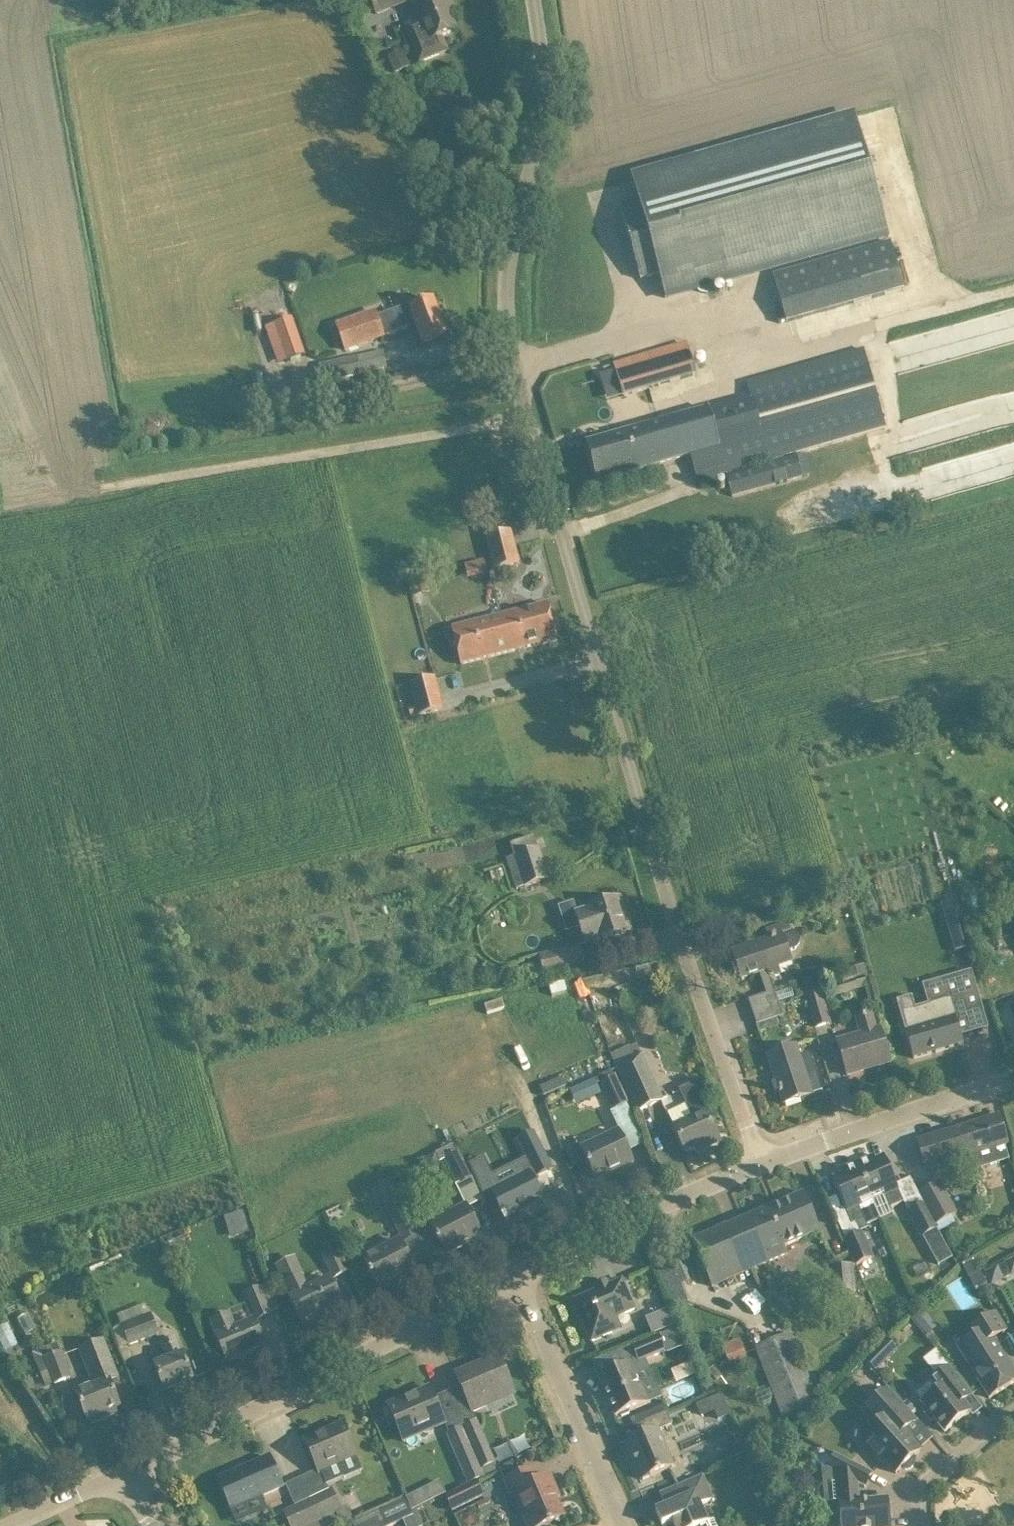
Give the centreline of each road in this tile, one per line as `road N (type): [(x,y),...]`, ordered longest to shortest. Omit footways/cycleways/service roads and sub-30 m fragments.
road 1 (unclassified): [(759,1164),(505,351),(504,280),(540,88),(530,0)]
road 2 (unclassified): [(125,1474),(515,1274)]
road 3 (residential): [(623,1525),(515,1274)]
road 4 (unclassified): [(515,1274),(759,1164)]
road 5 (unclassified): [(759,1164),(1013,1082)]
road 6 (residential): [(918,1525),(915,1501),(1013,1414)]
road 7 (unclassified): [(10,1525),(125,1474)]

